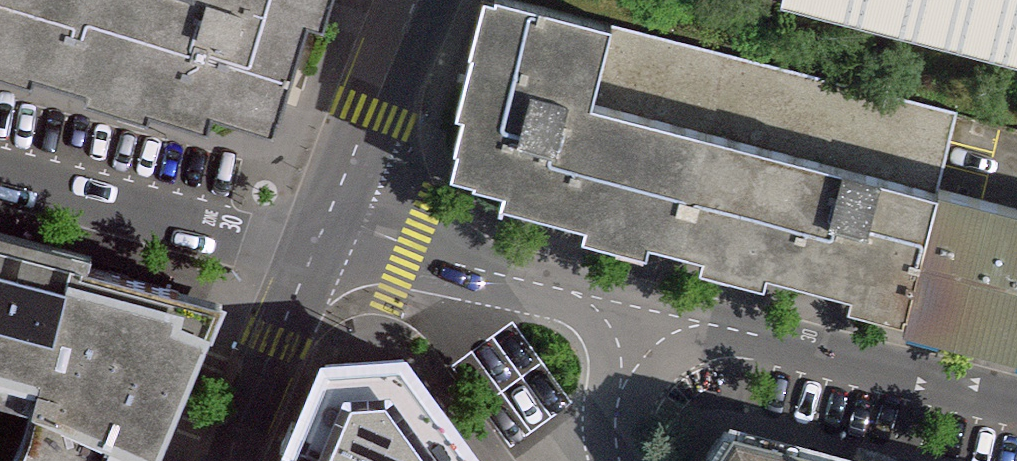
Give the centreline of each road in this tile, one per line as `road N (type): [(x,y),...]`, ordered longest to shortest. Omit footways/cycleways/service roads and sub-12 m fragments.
road 1 (residential): [(636,310),(1016,404)]
road 2 (residential): [(326,221),(636,310)]
road 3 (residential): [(0,176),(310,259)]
road 4 (tertiary): [(326,221),(415,0)]
road 5 (tertiary): [(225,460),(310,259)]
road 6 (residential): [(636,310),(613,431),(618,460)]

